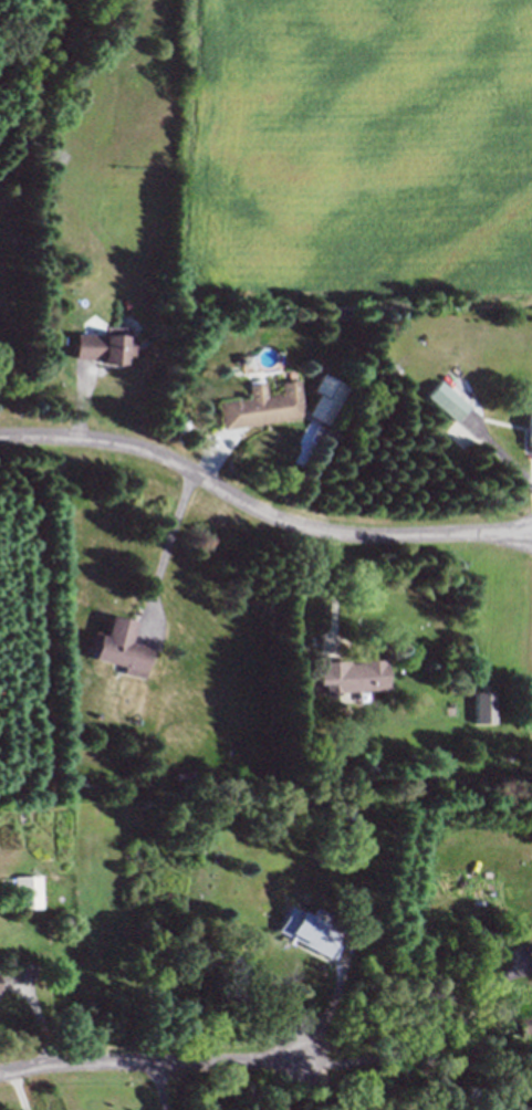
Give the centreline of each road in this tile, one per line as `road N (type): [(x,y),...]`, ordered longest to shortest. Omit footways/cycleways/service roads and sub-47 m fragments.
road 1 (residential): [(0,438),(98,440),(159,454),(271,516),(319,532),(531,537)]
road 2 (residential): [(0,1076),(77,1064),(325,1058)]

